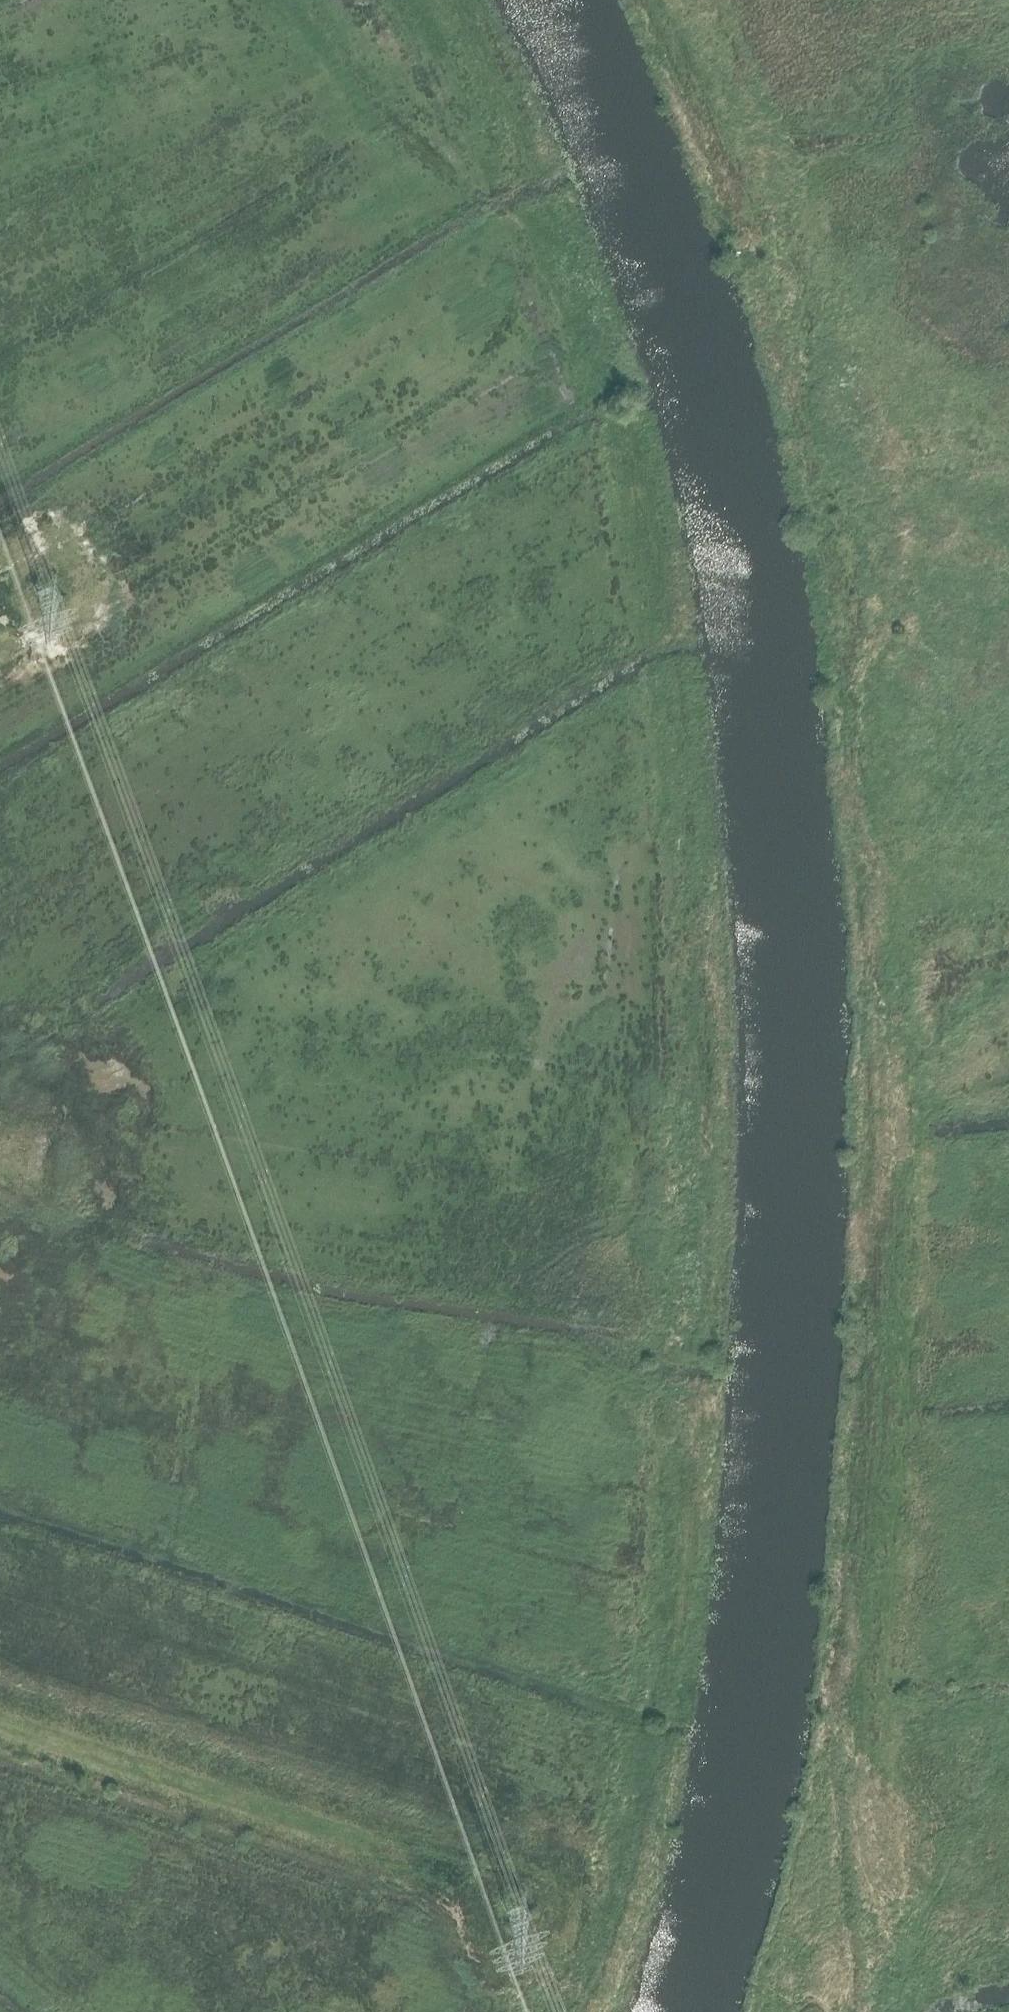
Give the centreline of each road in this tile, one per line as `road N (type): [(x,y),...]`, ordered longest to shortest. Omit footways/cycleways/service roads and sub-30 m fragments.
road 1 (track): [(404,1852),(0,1718)]

